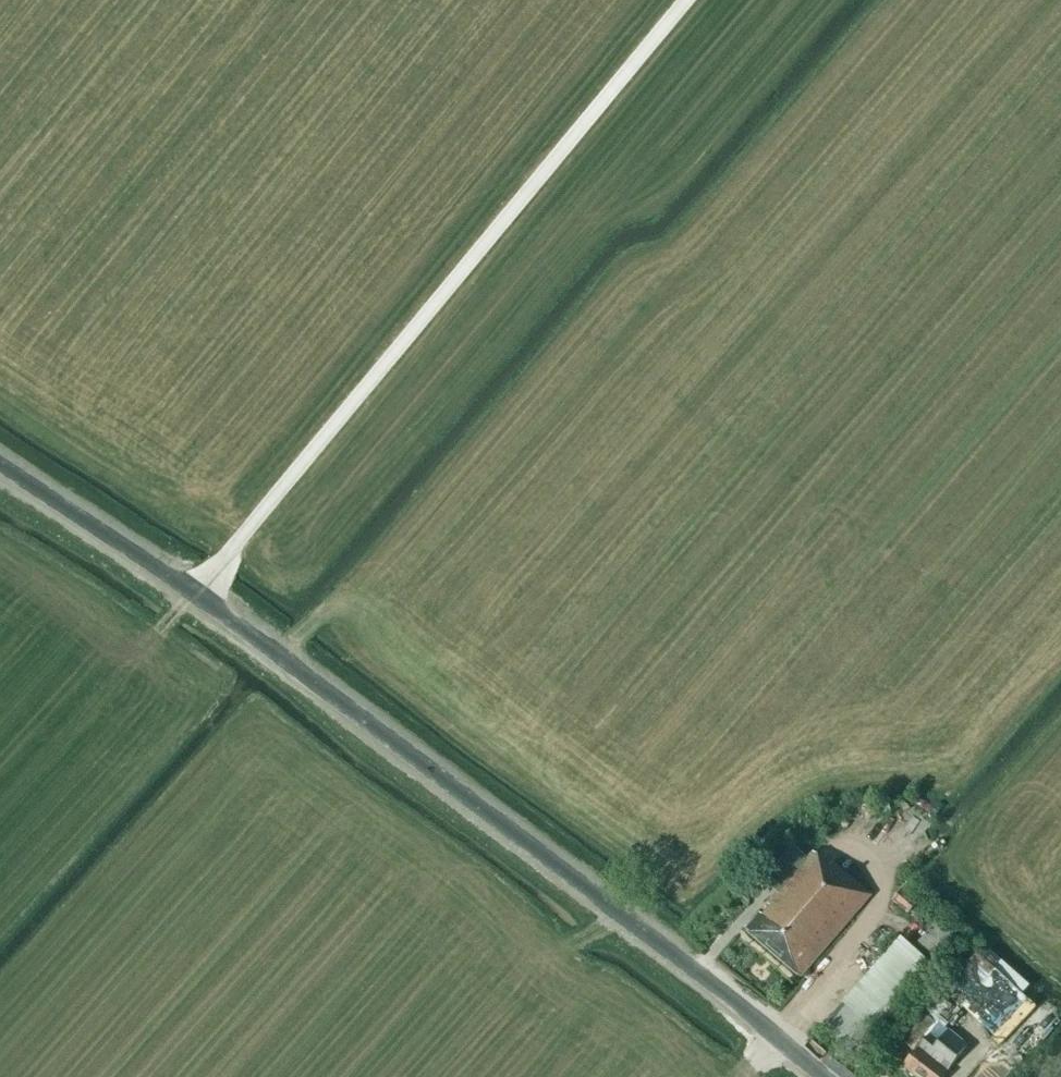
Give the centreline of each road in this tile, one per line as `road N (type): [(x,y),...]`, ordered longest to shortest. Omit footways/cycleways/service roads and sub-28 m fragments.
road 1 (unclassified): [(818,1076),(196,590),(0,463)]

